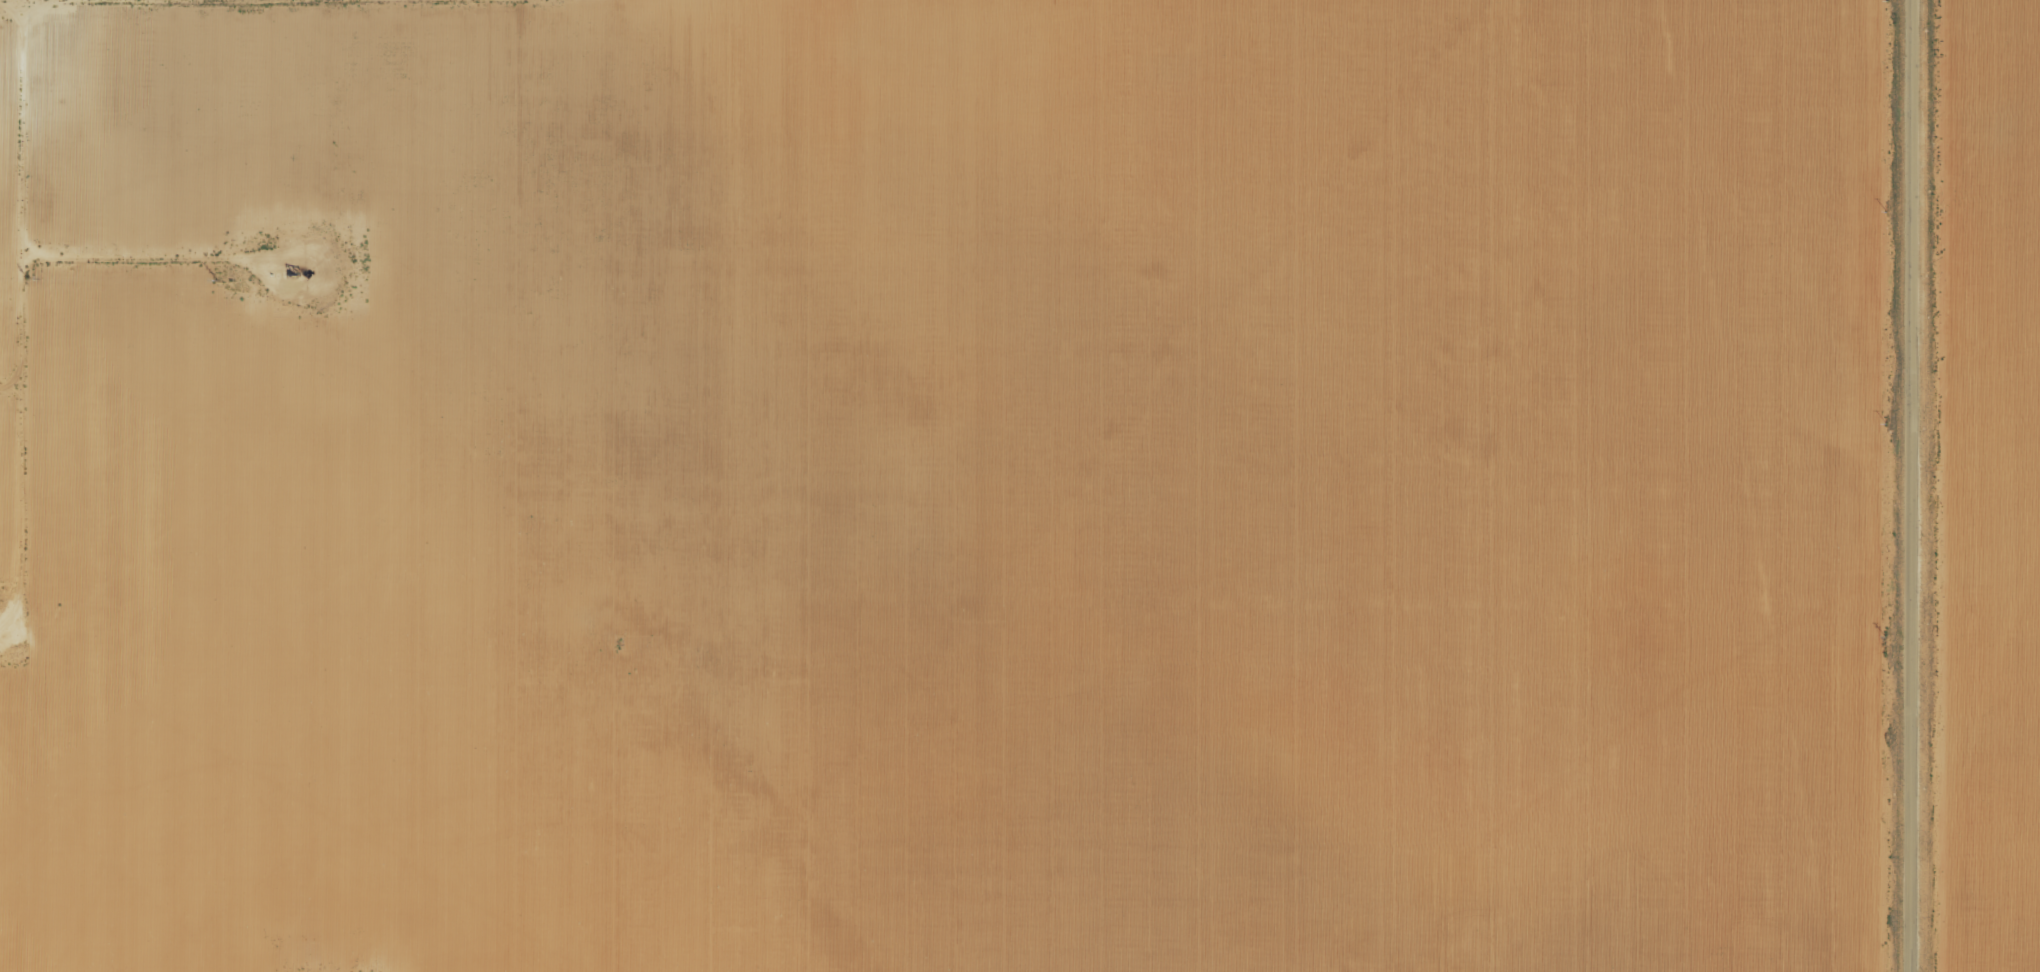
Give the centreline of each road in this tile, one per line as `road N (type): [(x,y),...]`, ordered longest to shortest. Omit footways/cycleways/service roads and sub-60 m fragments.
road 1 (residential): [(1913,971),(1916,0)]

